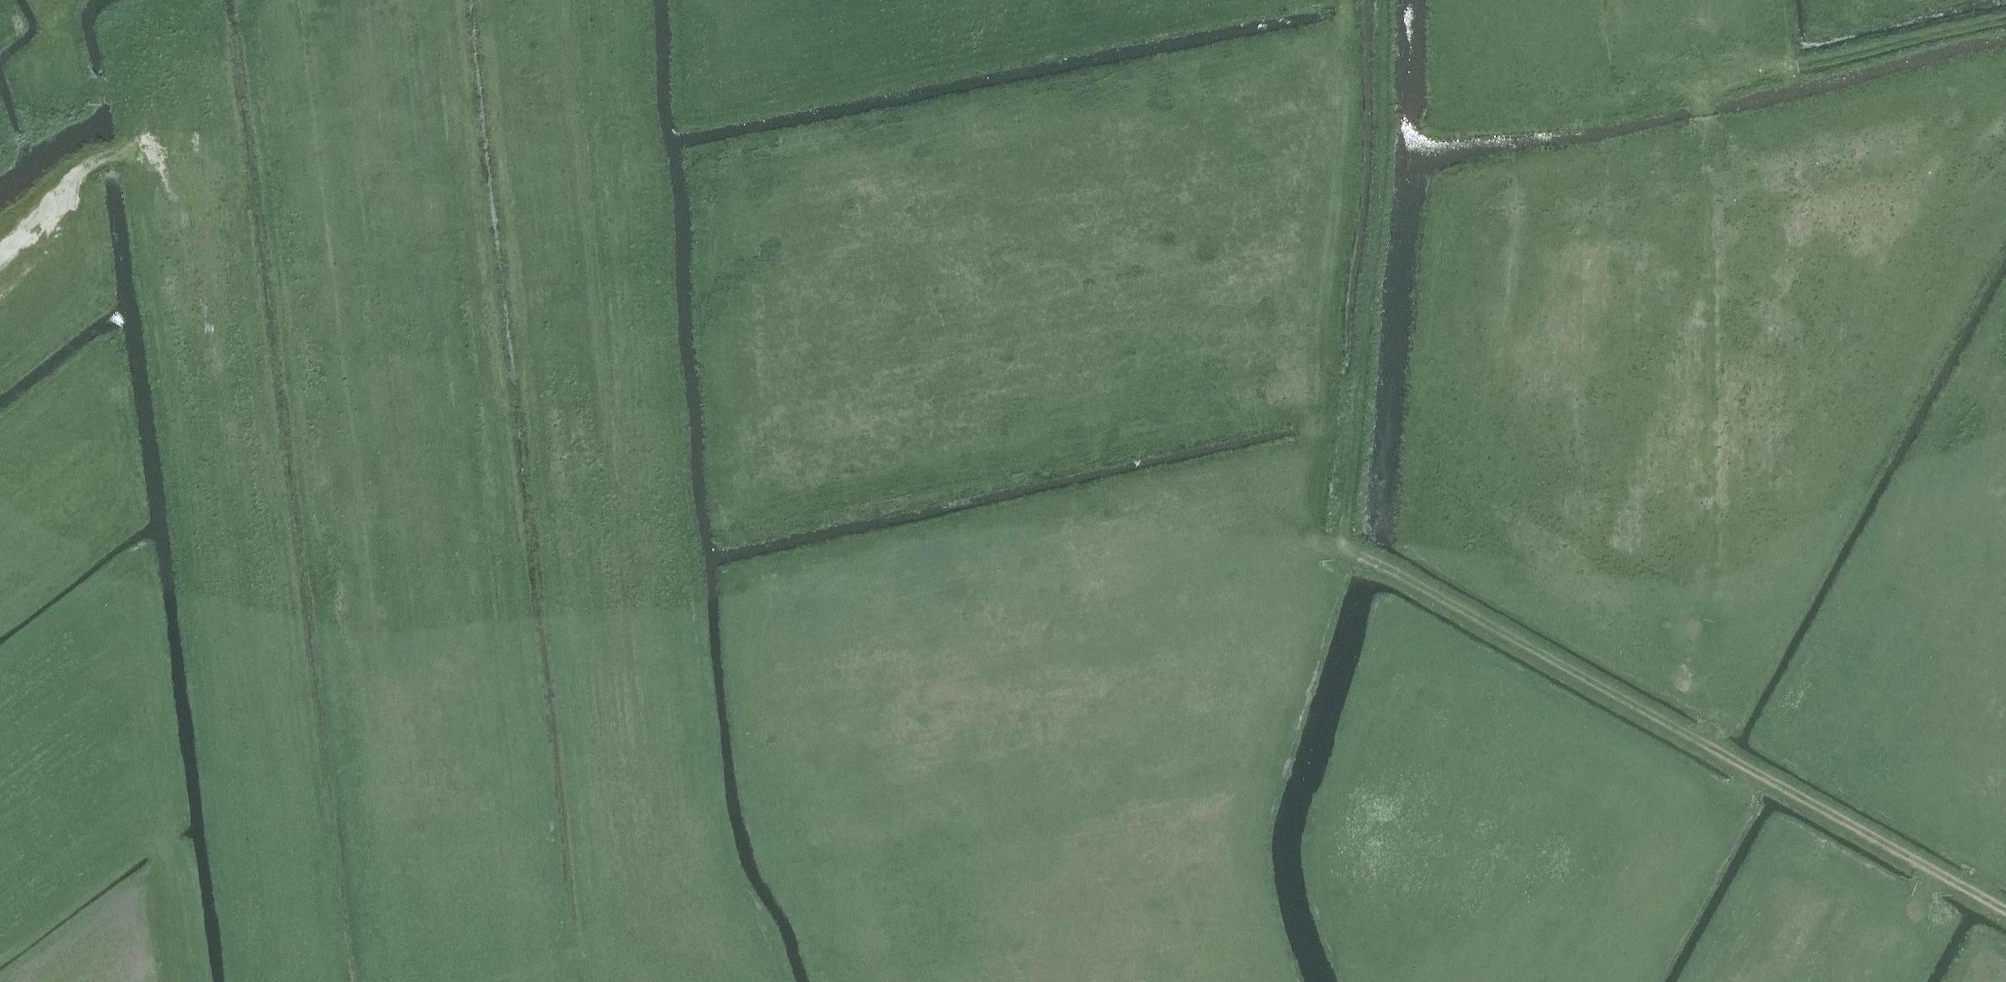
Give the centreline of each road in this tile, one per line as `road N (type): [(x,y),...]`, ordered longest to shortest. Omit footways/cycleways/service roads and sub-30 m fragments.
road 1 (track): [(2005,911),(1350,546),(1344,532),(1378,209),(1385,0)]
road 2 (track): [(2005,20),(1807,66)]

